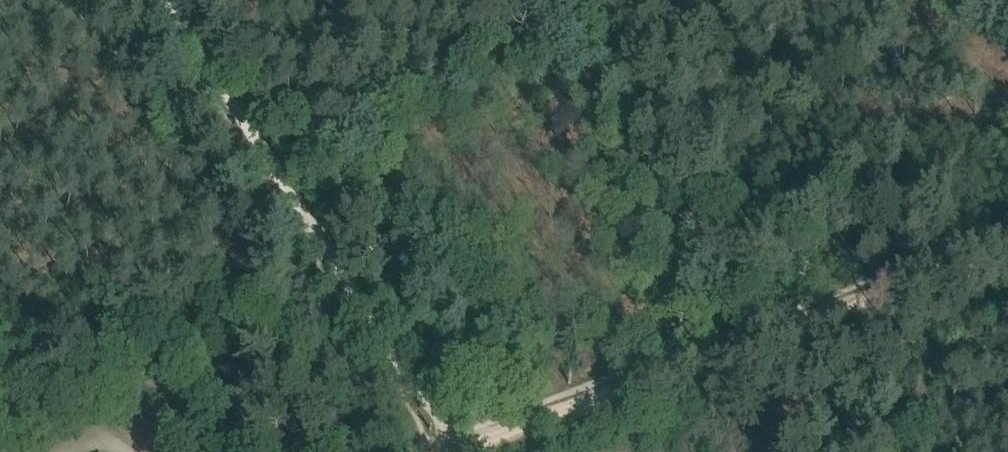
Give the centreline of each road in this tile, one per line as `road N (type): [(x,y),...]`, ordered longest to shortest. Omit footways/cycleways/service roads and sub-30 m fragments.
road 1 (track): [(449,451),(1007,255)]
road 2 (track): [(456,450),(167,0)]

